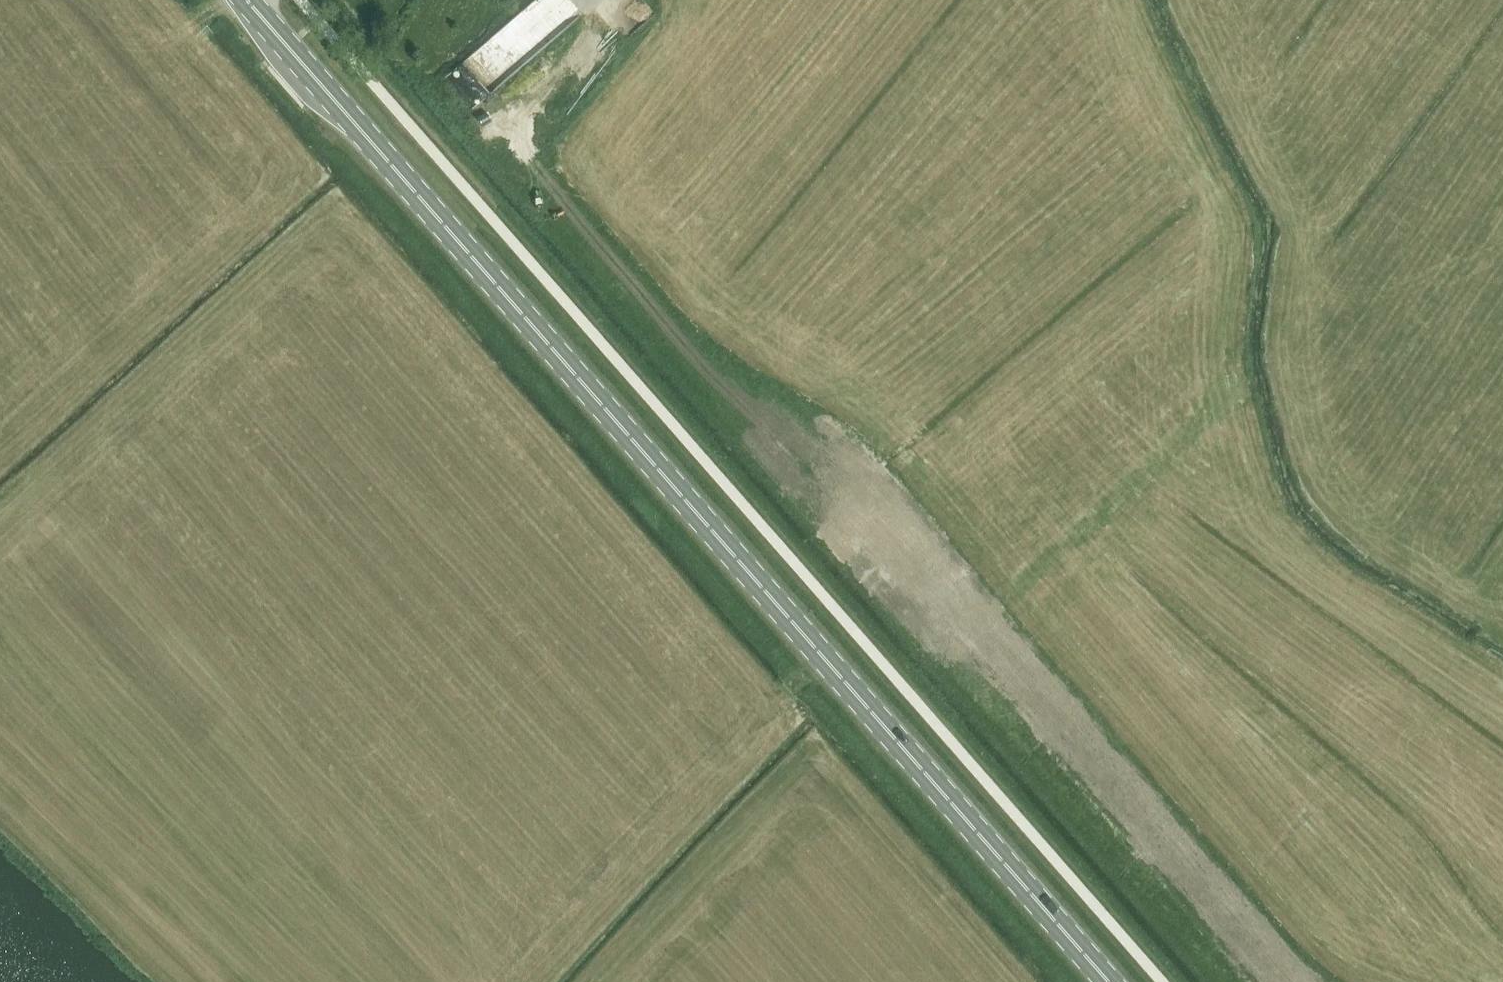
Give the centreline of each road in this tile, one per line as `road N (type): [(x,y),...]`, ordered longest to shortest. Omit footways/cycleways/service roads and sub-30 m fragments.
road 1 (secondary): [(1104,981),(240,0)]

